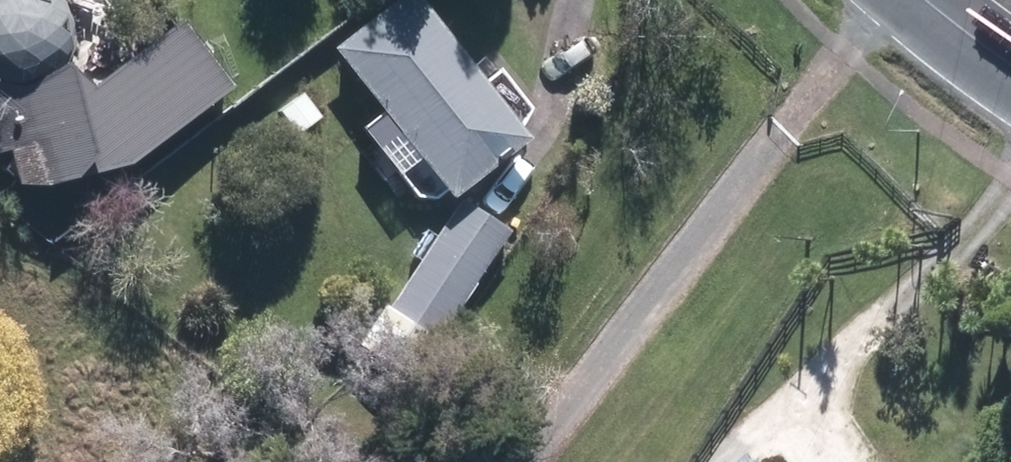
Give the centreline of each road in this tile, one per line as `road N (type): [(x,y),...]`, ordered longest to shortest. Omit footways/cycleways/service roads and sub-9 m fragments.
road 1 (track): [(882,0),(511,461)]

